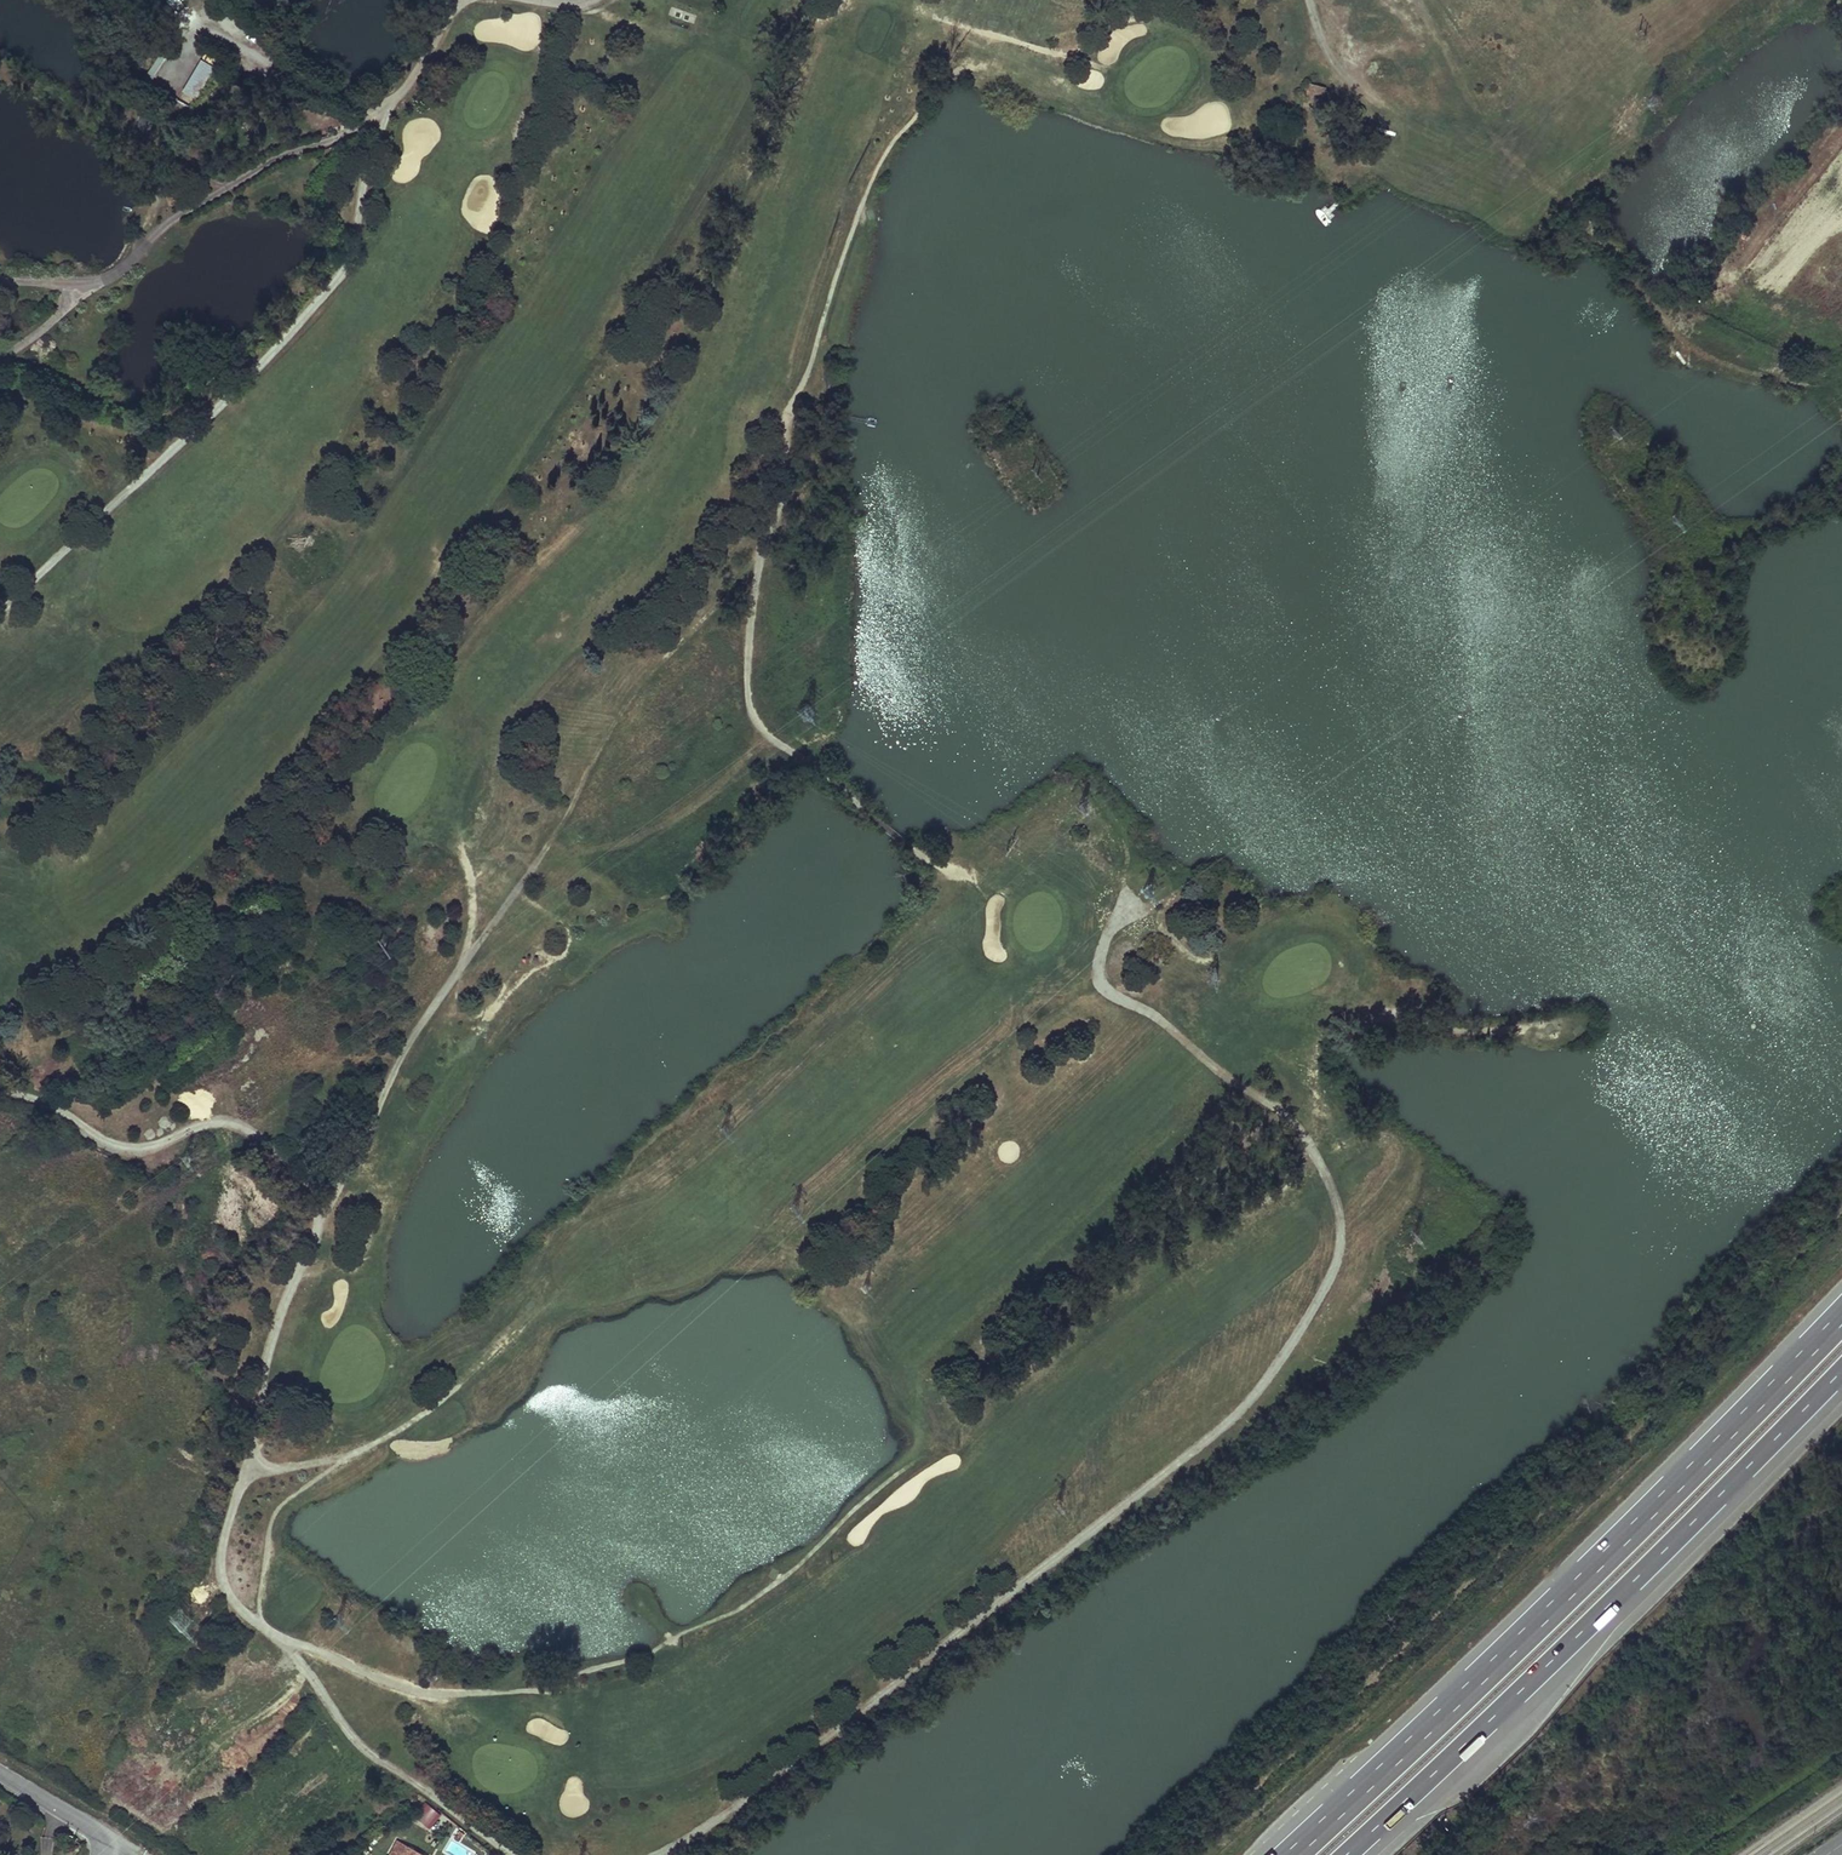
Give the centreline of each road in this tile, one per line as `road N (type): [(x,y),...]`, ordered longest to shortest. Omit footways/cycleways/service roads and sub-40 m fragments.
road 1 (motorway): [(1841,1317),(1451,1706),(1290,1854)]
road 2 (motorway): [(1345,1854),(1841,1371)]
road 3 (unclassified): [(0,1773),(115,1843),(106,1854)]

